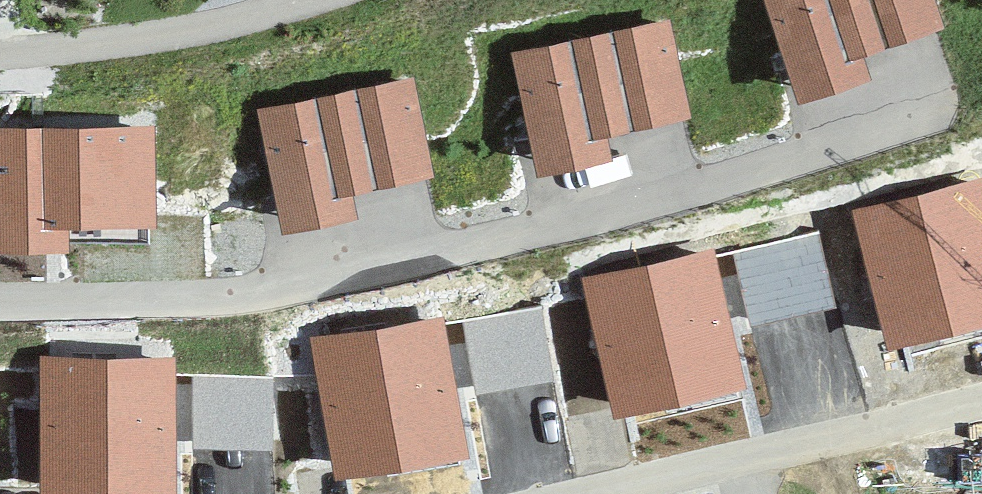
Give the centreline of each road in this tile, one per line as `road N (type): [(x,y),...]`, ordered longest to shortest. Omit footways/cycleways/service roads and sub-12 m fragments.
road 1 (residential): [(0,307),(193,303),(322,286),(680,197),(924,121)]
road 2 (residential): [(599,493),(981,397)]
road 3 (residential): [(0,55),(147,43),(321,0)]

